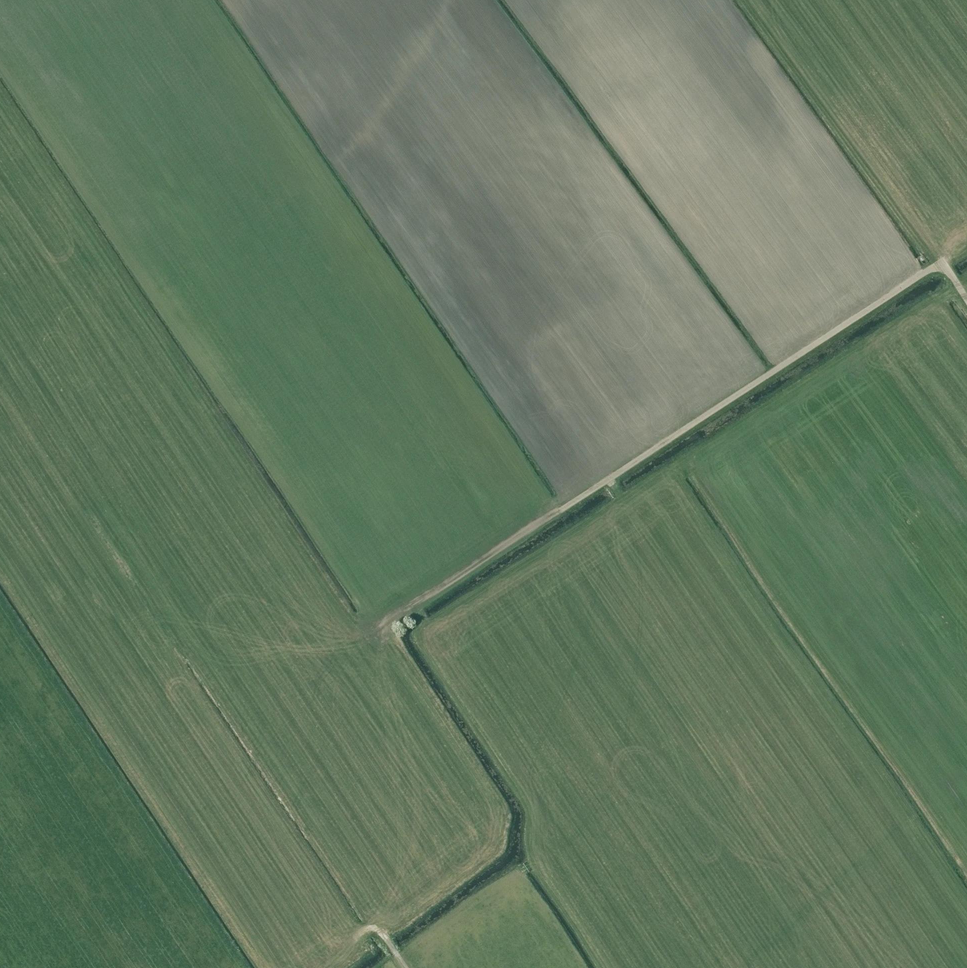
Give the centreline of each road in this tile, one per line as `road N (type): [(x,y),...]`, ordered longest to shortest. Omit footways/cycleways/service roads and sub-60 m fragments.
road 1 (track): [(966,299),(942,264),(563,511)]

